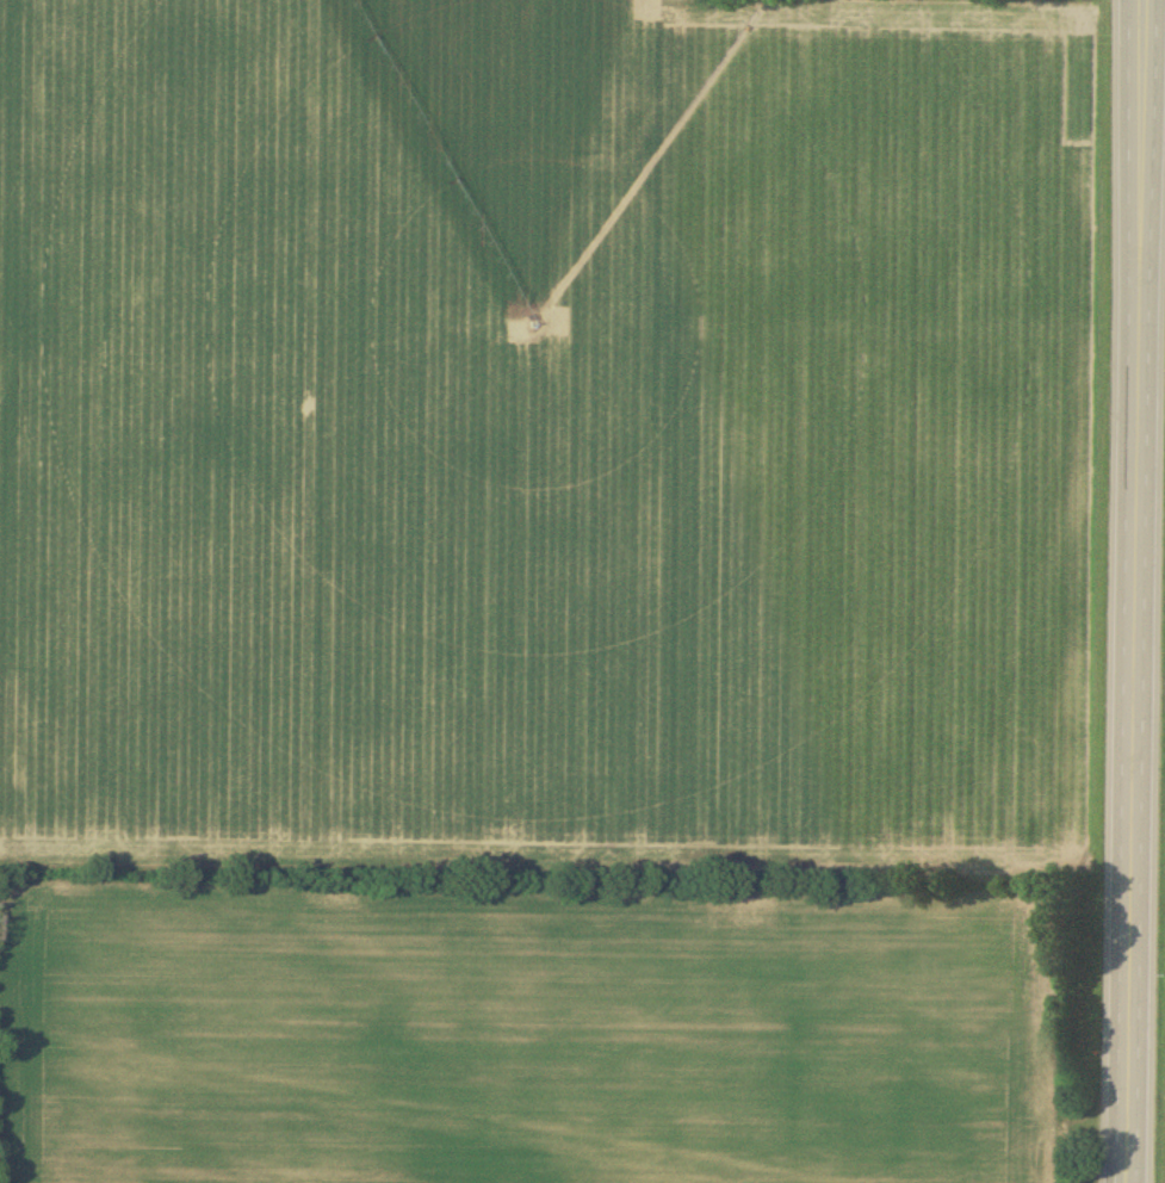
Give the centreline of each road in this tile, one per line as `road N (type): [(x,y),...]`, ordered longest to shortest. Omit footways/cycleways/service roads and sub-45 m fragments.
road 1 (primary): [(1126,1182),(1141,0)]

